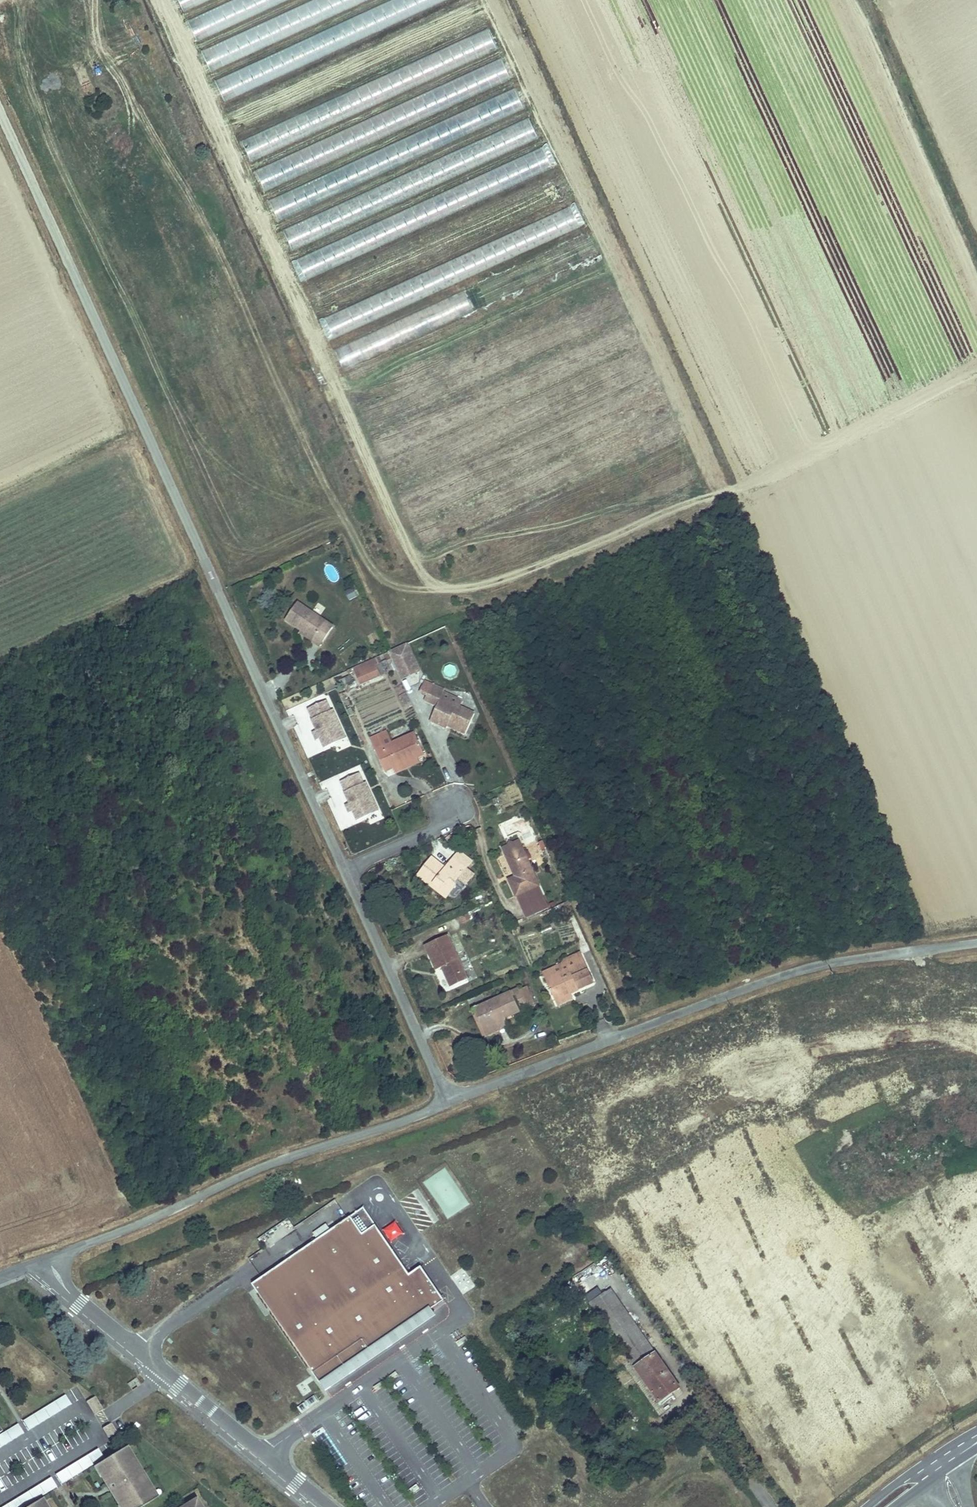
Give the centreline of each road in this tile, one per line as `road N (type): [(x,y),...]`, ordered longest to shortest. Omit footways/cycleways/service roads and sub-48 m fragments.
road 1 (unclassified): [(345,870),(0,110)]
road 2 (unclassified): [(449,1104),(783,976),(976,943)]
road 3 (unclassified): [(48,1261),(252,1171),(449,1104)]
road 4 (unclassified): [(48,1261),(79,1303),(328,1506)]
road 5 (unclassified): [(449,1104),(345,870)]
road 6 (residential): [(345,870),(438,826),(452,804)]

